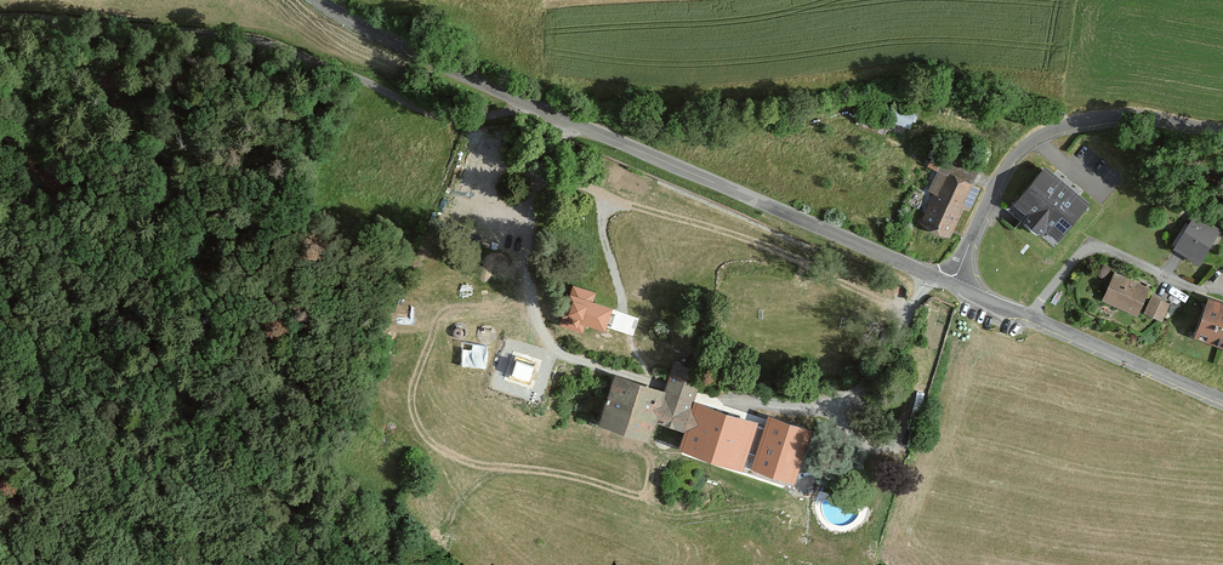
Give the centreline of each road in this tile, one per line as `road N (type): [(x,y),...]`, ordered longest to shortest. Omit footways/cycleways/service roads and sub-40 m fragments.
road 1 (unclassified): [(951,286),(529,109),(318,0)]
road 2 (track): [(0,21),(265,45),(450,122),(529,109)]
road 3 (residential): [(951,286),(1011,159),(1035,137),(1080,121),(1135,119),(1222,130)]
road 4 (unclassified): [(1222,400),(951,286)]

